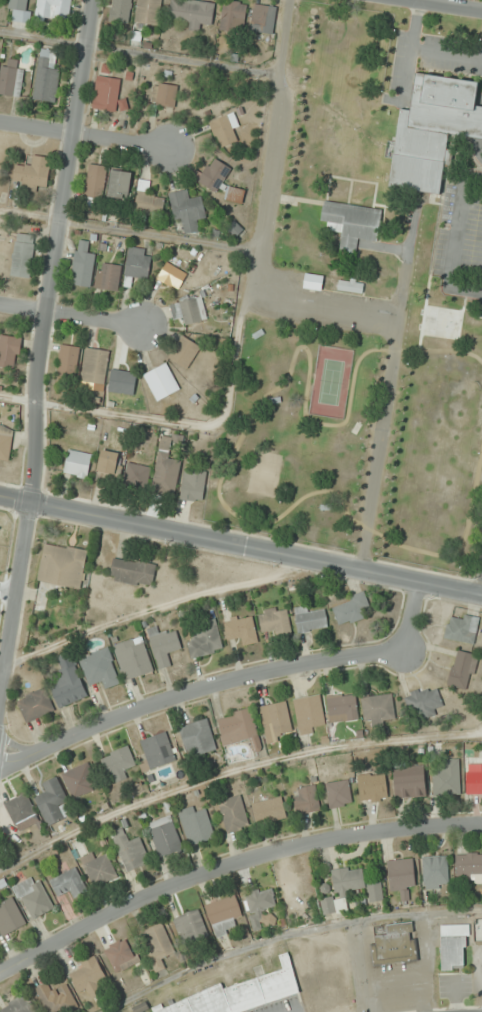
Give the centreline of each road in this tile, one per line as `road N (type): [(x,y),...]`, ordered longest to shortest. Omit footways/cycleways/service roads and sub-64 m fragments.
road 1 (residential): [(481,824),(386,830),(201,875),(0,971)]
road 2 (residential): [(28,501),(35,372),(94,0)]
road 3 (residential): [(0,768),(231,683),(404,651),(418,582)]
road 4 (tertiary): [(481,595),(0,496)]
road 5 (tertiary): [(0,696),(28,501)]
road 6 (residential): [(172,150),(0,124)]
road 7 (residential): [(139,325),(0,305)]

